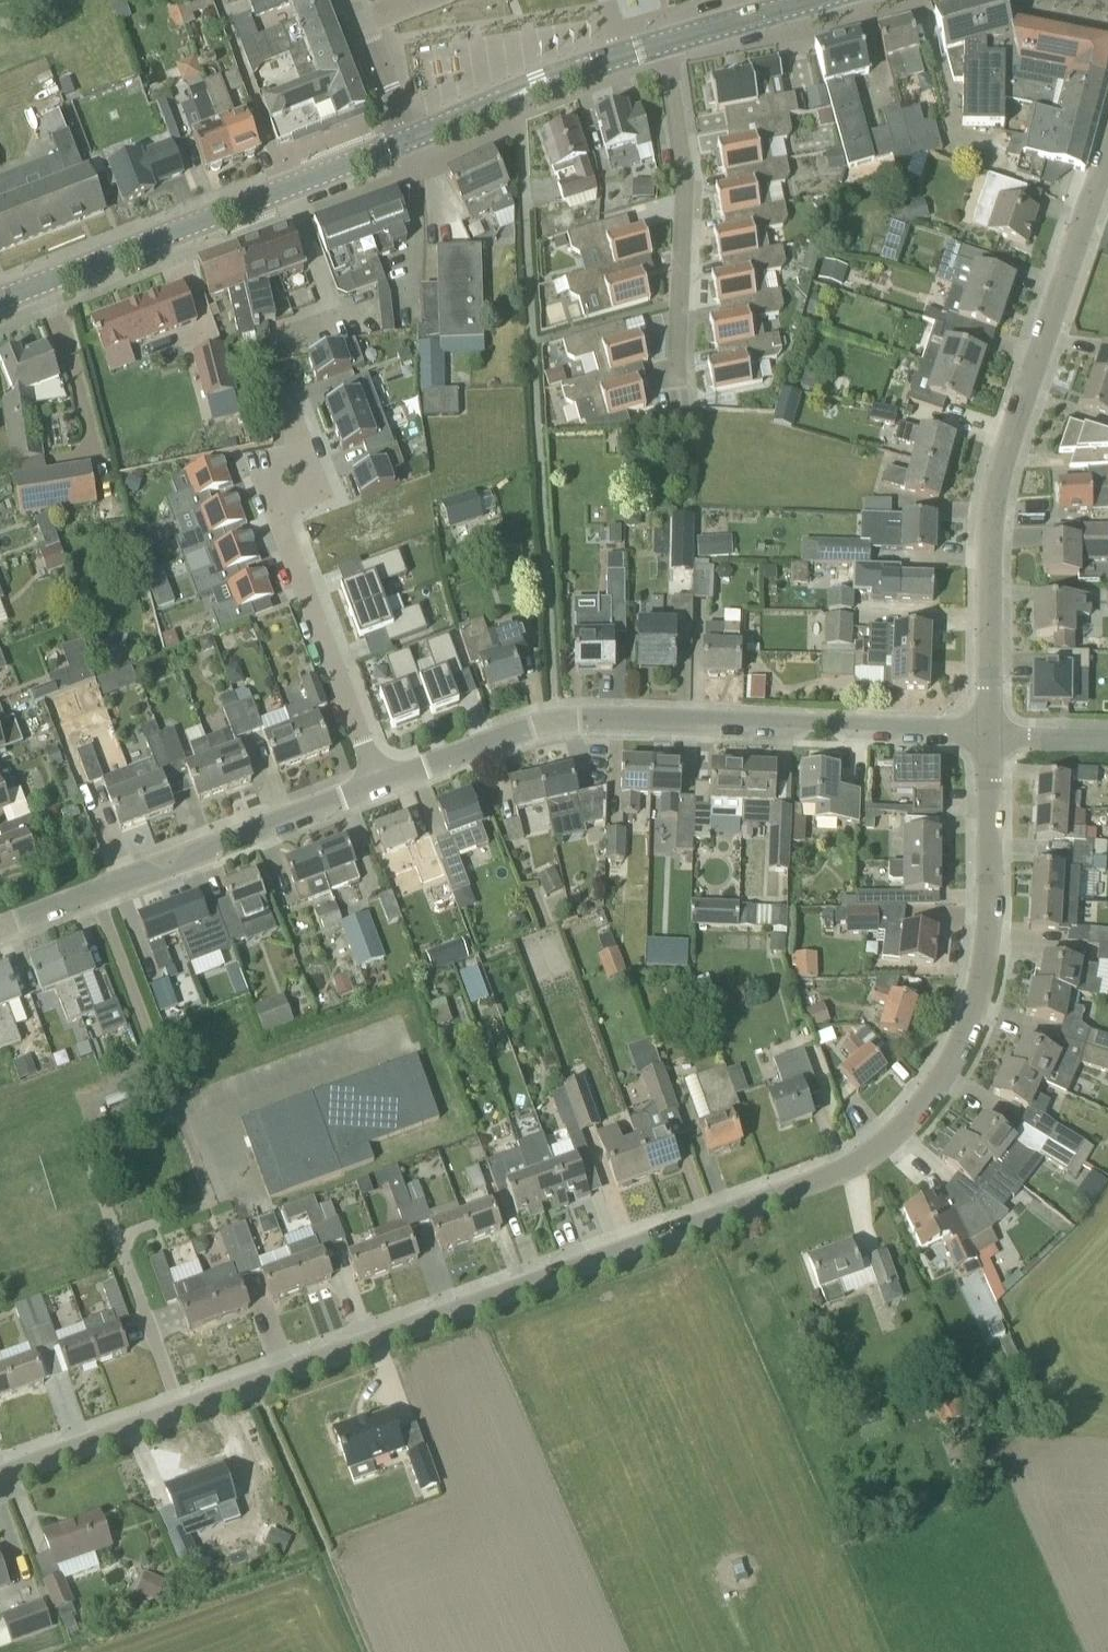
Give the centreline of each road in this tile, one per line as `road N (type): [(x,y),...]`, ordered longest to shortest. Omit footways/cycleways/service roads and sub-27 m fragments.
road 1 (residential): [(177,1410),(824,1168),(891,1134),(948,1046),(966,997),(989,740)]
road 2 (residential): [(989,740),(1003,467),(1107,131)]
road 3 (secondary): [(0,298),(411,141)]
road 4 (residential): [(989,740),(600,718),(550,723)]
road 5 (residential): [(665,42),(684,186),(682,420)]
road 6 (residential): [(377,788),(273,508)]
road 7 (residential): [(103,895),(377,788)]
road 8 (track): [(370,1651),(251,1383)]
road 9 (residential): [(182,1119),(103,895)]
road 10 (residential): [(116,1238),(212,1204),(182,1119)]
road 11 (residential): [(116,1238),(86,1154),(182,1119)]
road 12 (residential): [(0,1475),(177,1410)]
road 13 (residential): [(377,788),(550,723)]
road 14 (residential): [(177,1410),(116,1238)]
road 15 (secondary): [(665,42),(819,0)]
road 16 (residential): [(411,141),(356,0)]

